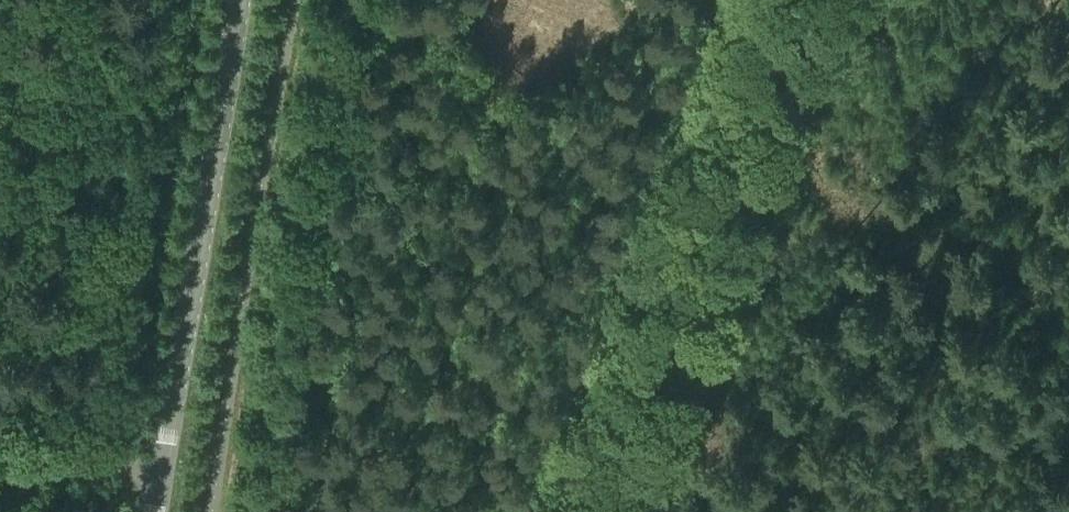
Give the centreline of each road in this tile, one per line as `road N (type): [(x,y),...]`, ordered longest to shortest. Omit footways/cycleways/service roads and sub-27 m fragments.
road 1 (track): [(798,0),(593,511)]
road 2 (tertiary): [(156,511),(241,0)]

